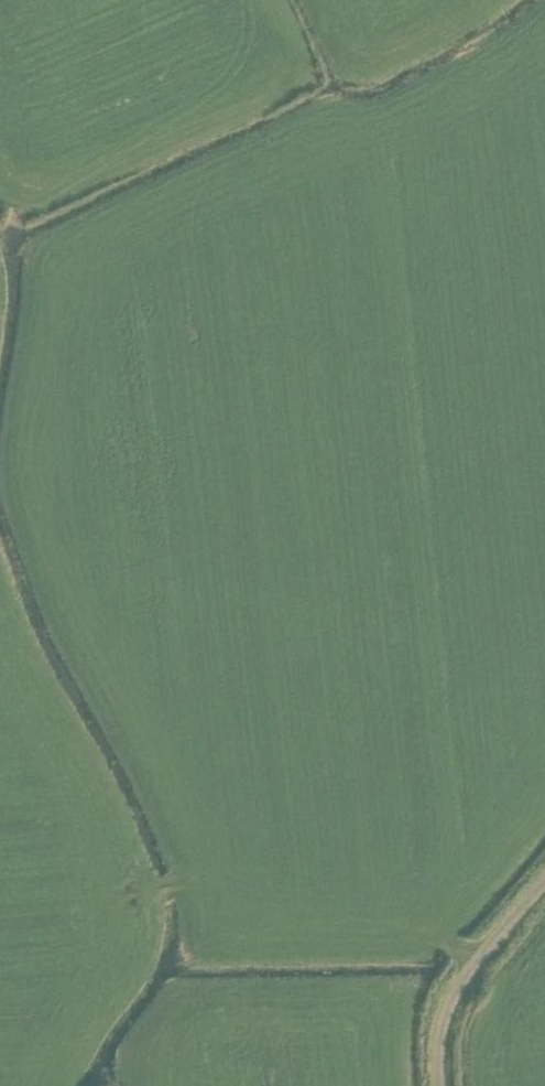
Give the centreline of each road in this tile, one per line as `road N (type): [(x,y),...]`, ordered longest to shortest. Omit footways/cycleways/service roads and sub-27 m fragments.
road 1 (residential): [(440,1085),(439,1048),(451,1002),(544,884)]

